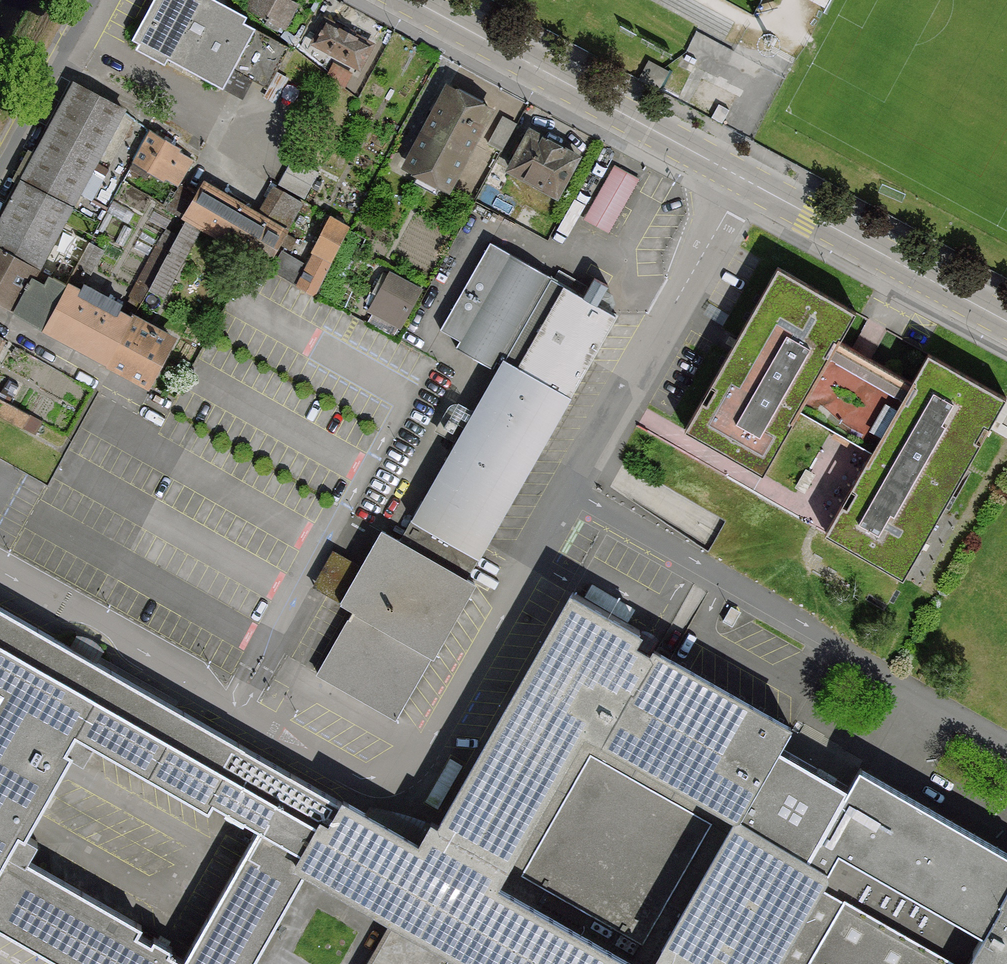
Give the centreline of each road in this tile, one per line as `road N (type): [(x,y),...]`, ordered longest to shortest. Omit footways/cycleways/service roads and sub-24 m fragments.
road 1 (tertiary): [(417,0),(1006,322)]
road 2 (residential): [(0,180),(100,0)]

